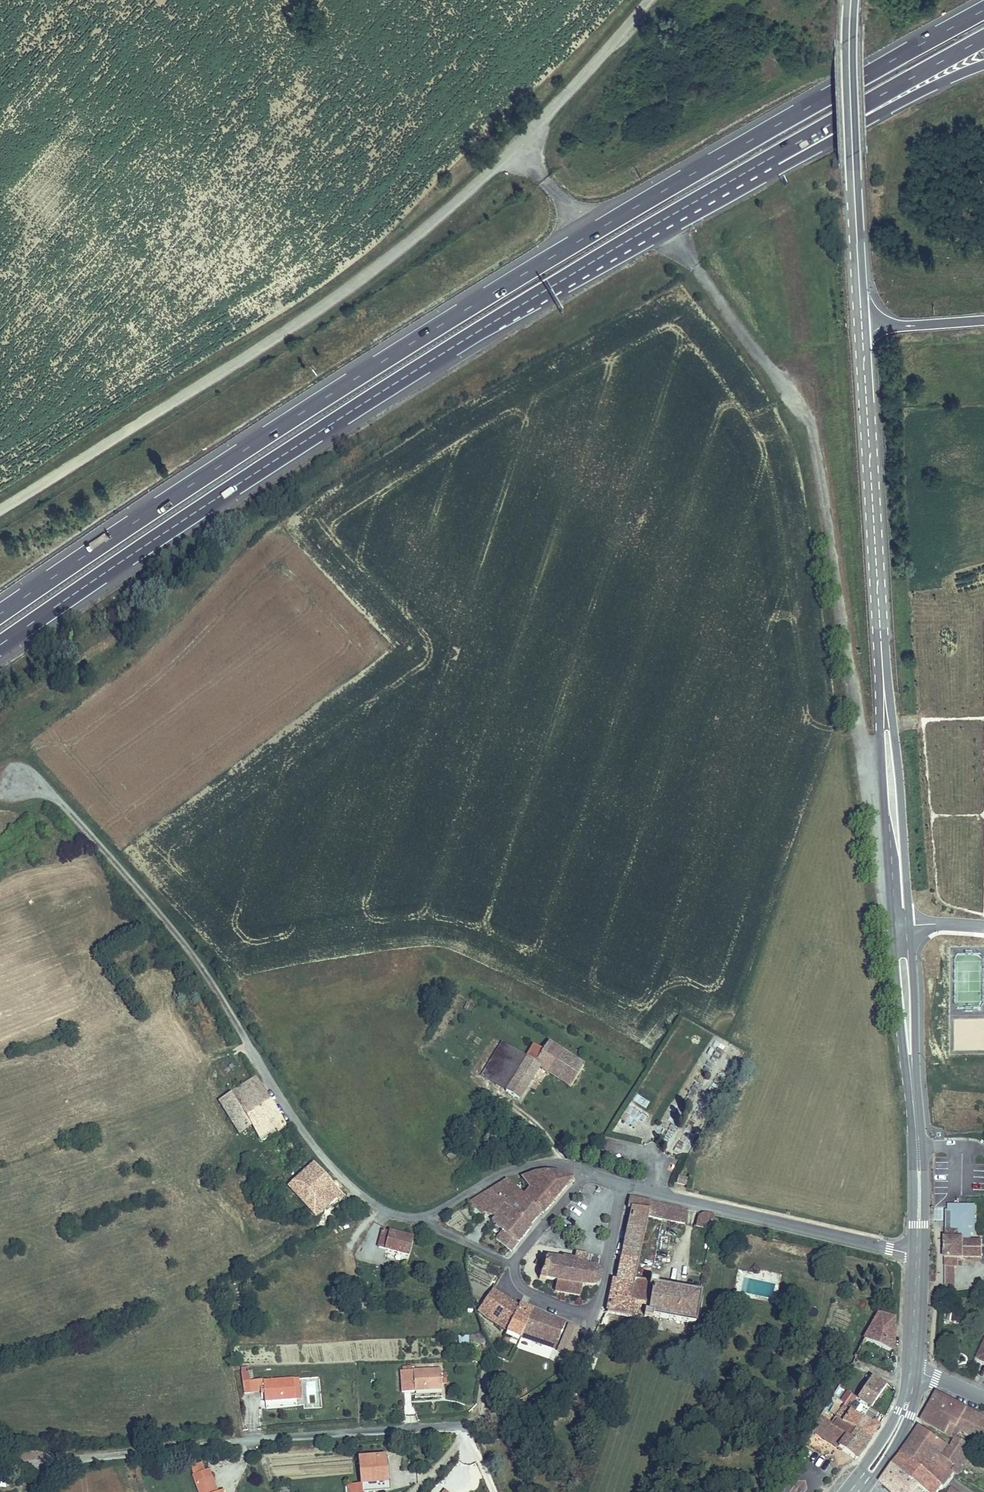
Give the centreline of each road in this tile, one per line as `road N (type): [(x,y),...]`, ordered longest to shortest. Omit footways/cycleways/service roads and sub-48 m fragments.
road 1 (motorway): [(983,10),(452,318),(0,613)]
road 2 (motorway): [(0,644),(341,417),(641,233)]
road 3 (residential): [(23,1462),(491,1424),(563,1387),(587,1348),(596,1313)]
road 4 (residential): [(11,777),(58,798),(166,920),(307,1138),(342,1177),(393,1214),(425,1217)]
road 5 (motorway): [(641,233),(983,38)]
road 6 (motorway): [(641,233),(983,63)]
road 7 (primary): [(883,678),(862,328)]
road 8 (primary): [(925,1253),(909,924)]
road 9 (primary): [(892,925),(912,1117),(913,1253)]
road 10 (primary): [(862,328),(850,0)]
road 11 (residential): [(623,1183),(913,1253)]
road 12 (primary): [(909,924),(883,678)]
road 13 (primary): [(883,678),(892,925)]
road 14 (residential): [(425,1217),(536,1163),(588,1171)]
road 15 (residential): [(596,1313),(623,1183)]
road 16 (primary): [(868,1488),(911,1416),(919,1374)]
road 17 (motorway): [(983,320),(862,328)]
road 18 (primary): [(919,1374),(925,1253)]

